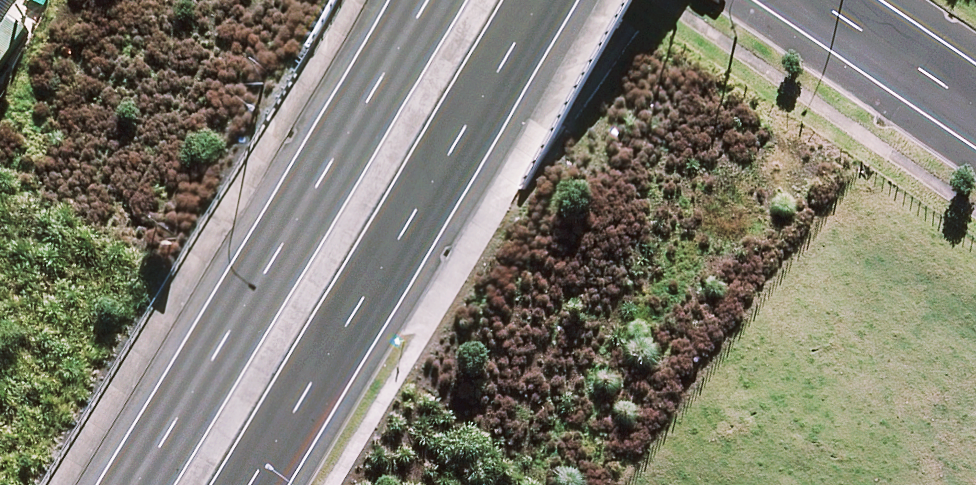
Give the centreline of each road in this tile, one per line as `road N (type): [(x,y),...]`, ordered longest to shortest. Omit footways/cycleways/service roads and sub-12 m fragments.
road 1 (tertiary): [(134,484),(433,0)]
road 2 (tertiary): [(552,0),(254,484)]
road 3 (residential): [(975,110),(811,0)]

